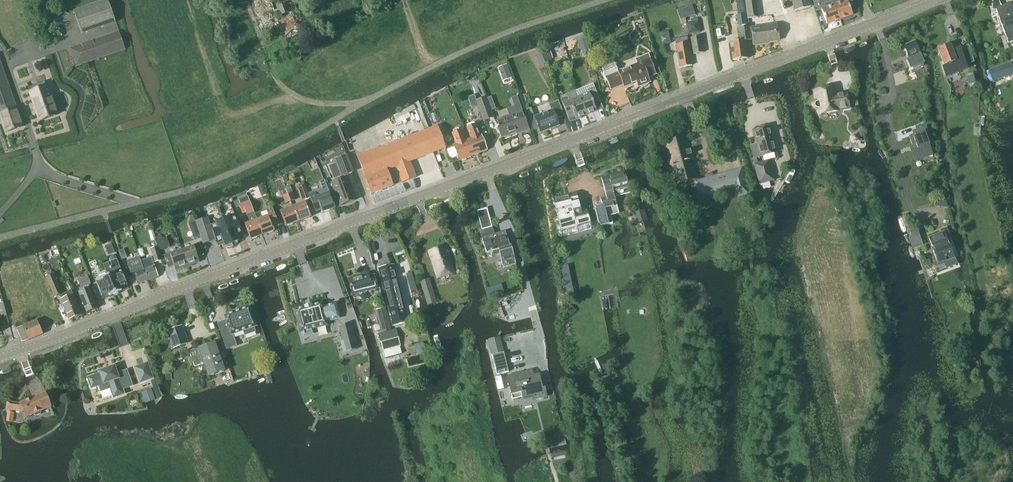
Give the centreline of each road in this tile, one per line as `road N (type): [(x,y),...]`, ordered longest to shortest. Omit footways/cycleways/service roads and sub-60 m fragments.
road 1 (secondary): [(0,359),(870,26)]
road 2 (unclassified): [(0,237),(201,186),(447,59),(602,0)]
road 3 (track): [(191,0),(226,106),(243,113),(301,97)]

